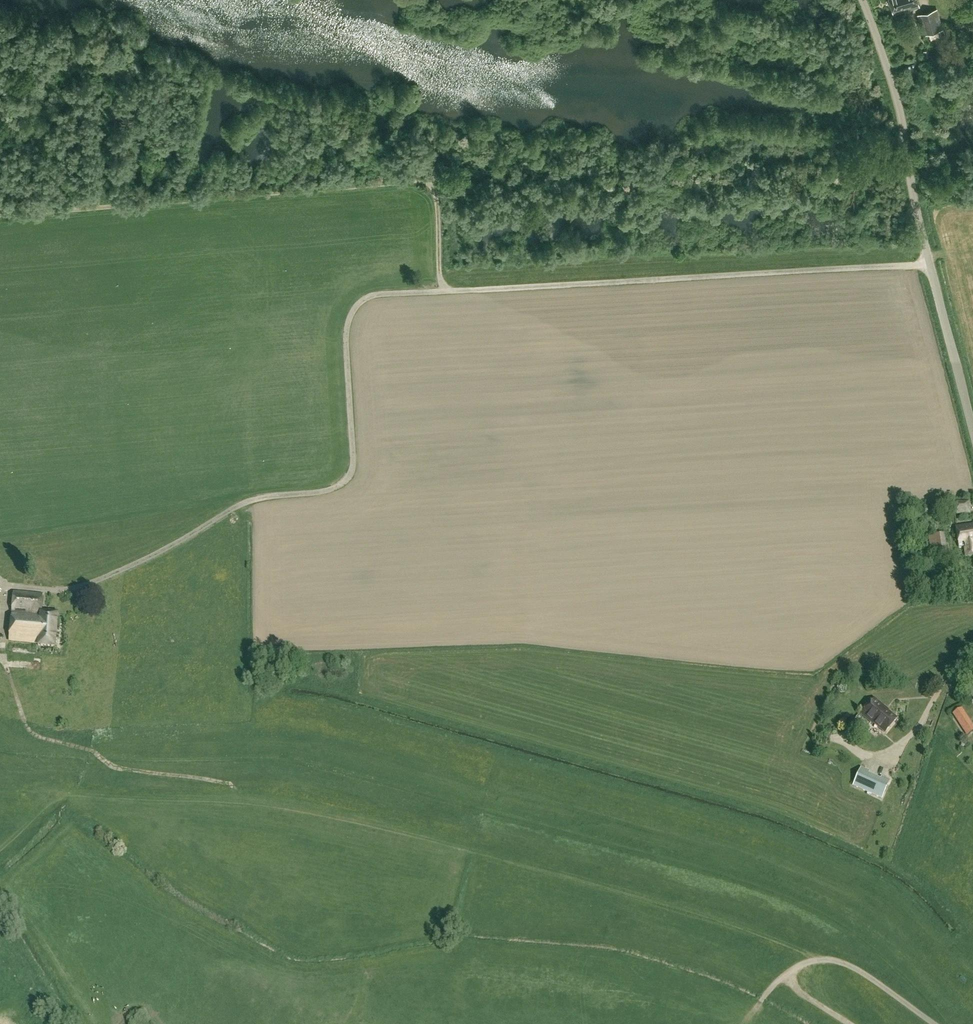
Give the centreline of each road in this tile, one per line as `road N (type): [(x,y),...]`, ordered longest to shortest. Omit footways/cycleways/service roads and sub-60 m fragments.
road 1 (track): [(63,591),(147,559),(249,501),(321,492),(347,479),(346,335),(353,310),(370,297),(929,262)]
road 2 (track): [(0,752),(299,762),(482,811),(766,893),(836,924),(884,957),(945,1023)]
road 3 (unclassified): [(972,430),(918,216),(898,101),(863,0)]
road 4 (track): [(0,215),(429,184)]
road 5 (track): [(232,788),(118,769),(92,751),(38,737),(0,658)]
road 6 (track): [(782,978),(811,961),(837,961),(934,1023)]

